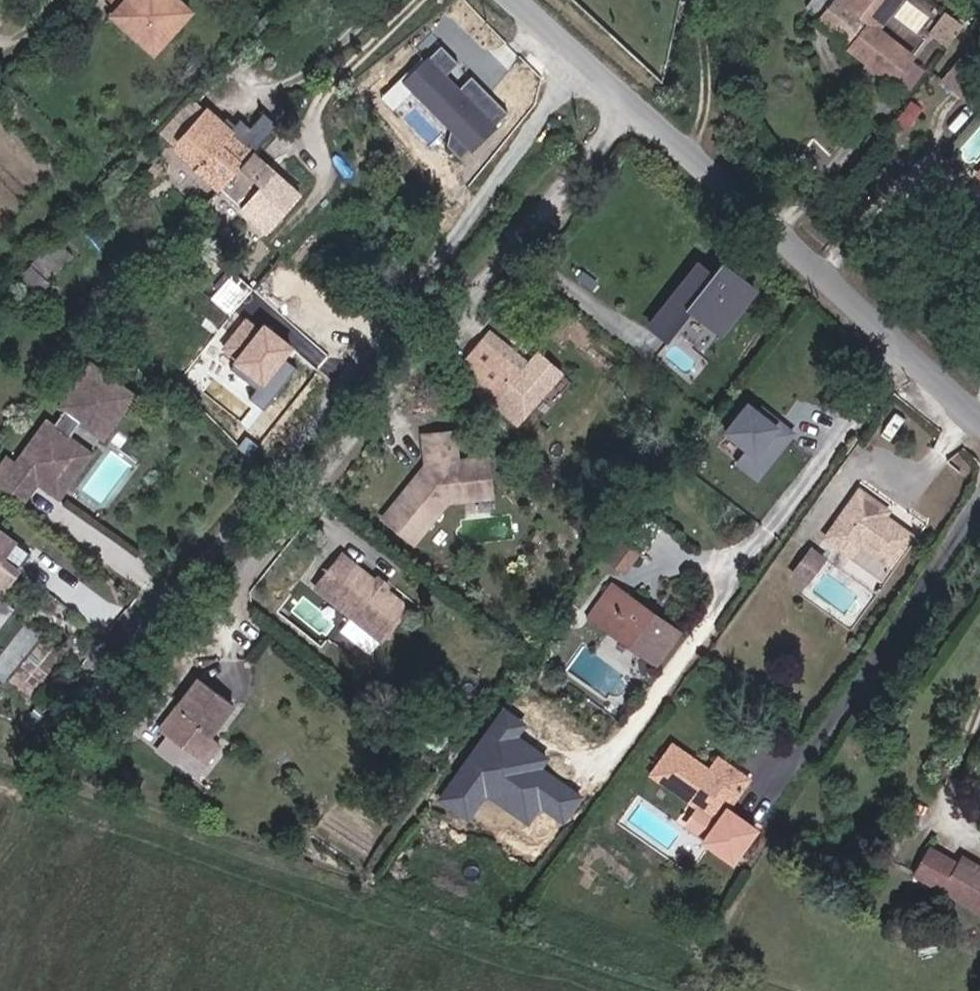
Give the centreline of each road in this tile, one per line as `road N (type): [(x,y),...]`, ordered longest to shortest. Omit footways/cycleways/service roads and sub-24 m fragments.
road 1 (residential): [(572,63),(517,160),(361,376),(44,748)]
road 2 (tertiary): [(572,63),(979,421)]

